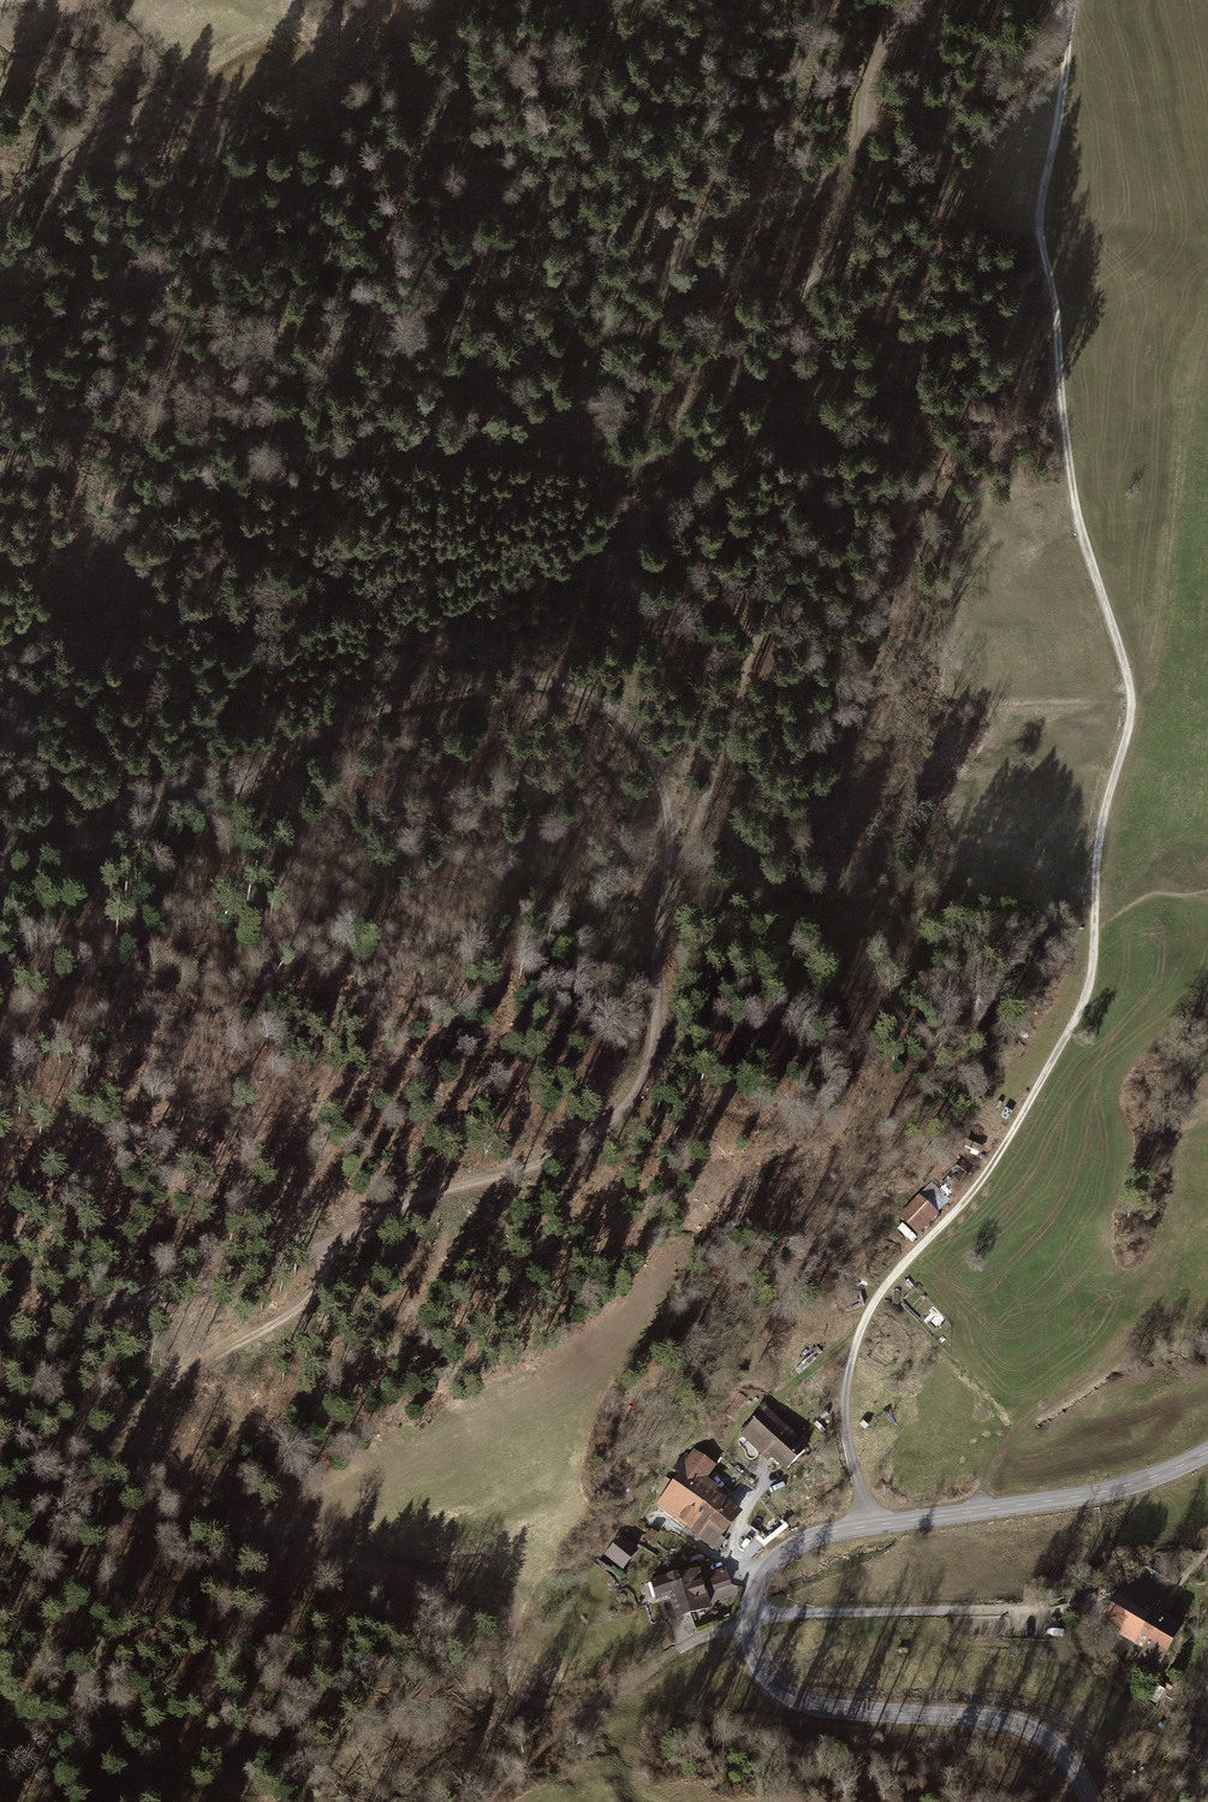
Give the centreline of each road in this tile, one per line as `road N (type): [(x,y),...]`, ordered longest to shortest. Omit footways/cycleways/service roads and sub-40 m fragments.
road 1 (track): [(0,1338),(287,1262),(420,1199),(550,1159),(628,1101),(652,1047),(666,881),(703,804),(778,570),(775,525),(734,450),(734,367),(762,325),(828,260),(857,211),(869,177),(864,89),(877,55)]
road 2 (track): [(1078,0),(1040,231),(1075,502),(1123,660),(1130,718),(1100,835),(1092,961),(1077,1013),(992,1165),(893,1275),(858,1341),(845,1417),(870,1526)]
road 3 (track): [(862,131),(847,162),(817,188),(693,234),(672,260),(644,342),(594,401),(562,424),(480,442),(301,457),(0,558)]
road 4 (tertiary): [(1207,1452),(1099,1492),(824,1534),(782,1554),(756,1591),(752,1646),(782,1690),(834,1708),(1019,1726),(1061,1753),(1090,1801)]
road 5 (track): [(666,881),(669,811),(646,748),(598,697),(537,680),(394,704),(333,726),(182,817),(0,869)]
road 6 (track): [(333,1242),(306,1302),(168,1390),(110,1460),(71,1542),(71,1574),(92,1651)]
road 7 (track): [(971,1512),(1025,1420),(1111,1357),(1139,1316)]
road 8 (track): [(1207,1551),(1179,1584),(1146,1565),(1099,1591)]

